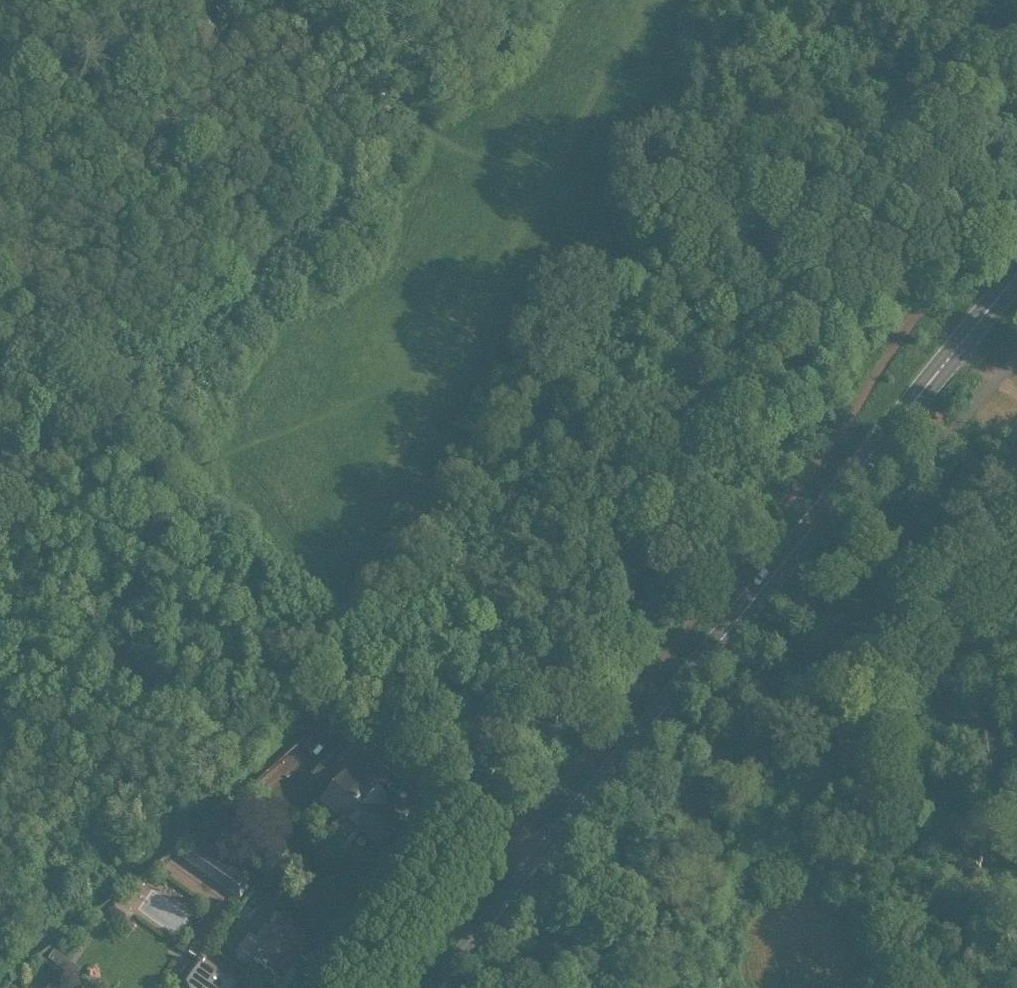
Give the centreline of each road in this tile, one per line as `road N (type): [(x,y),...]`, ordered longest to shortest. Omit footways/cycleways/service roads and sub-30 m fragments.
road 1 (primary): [(441,987),(1016,273)]

